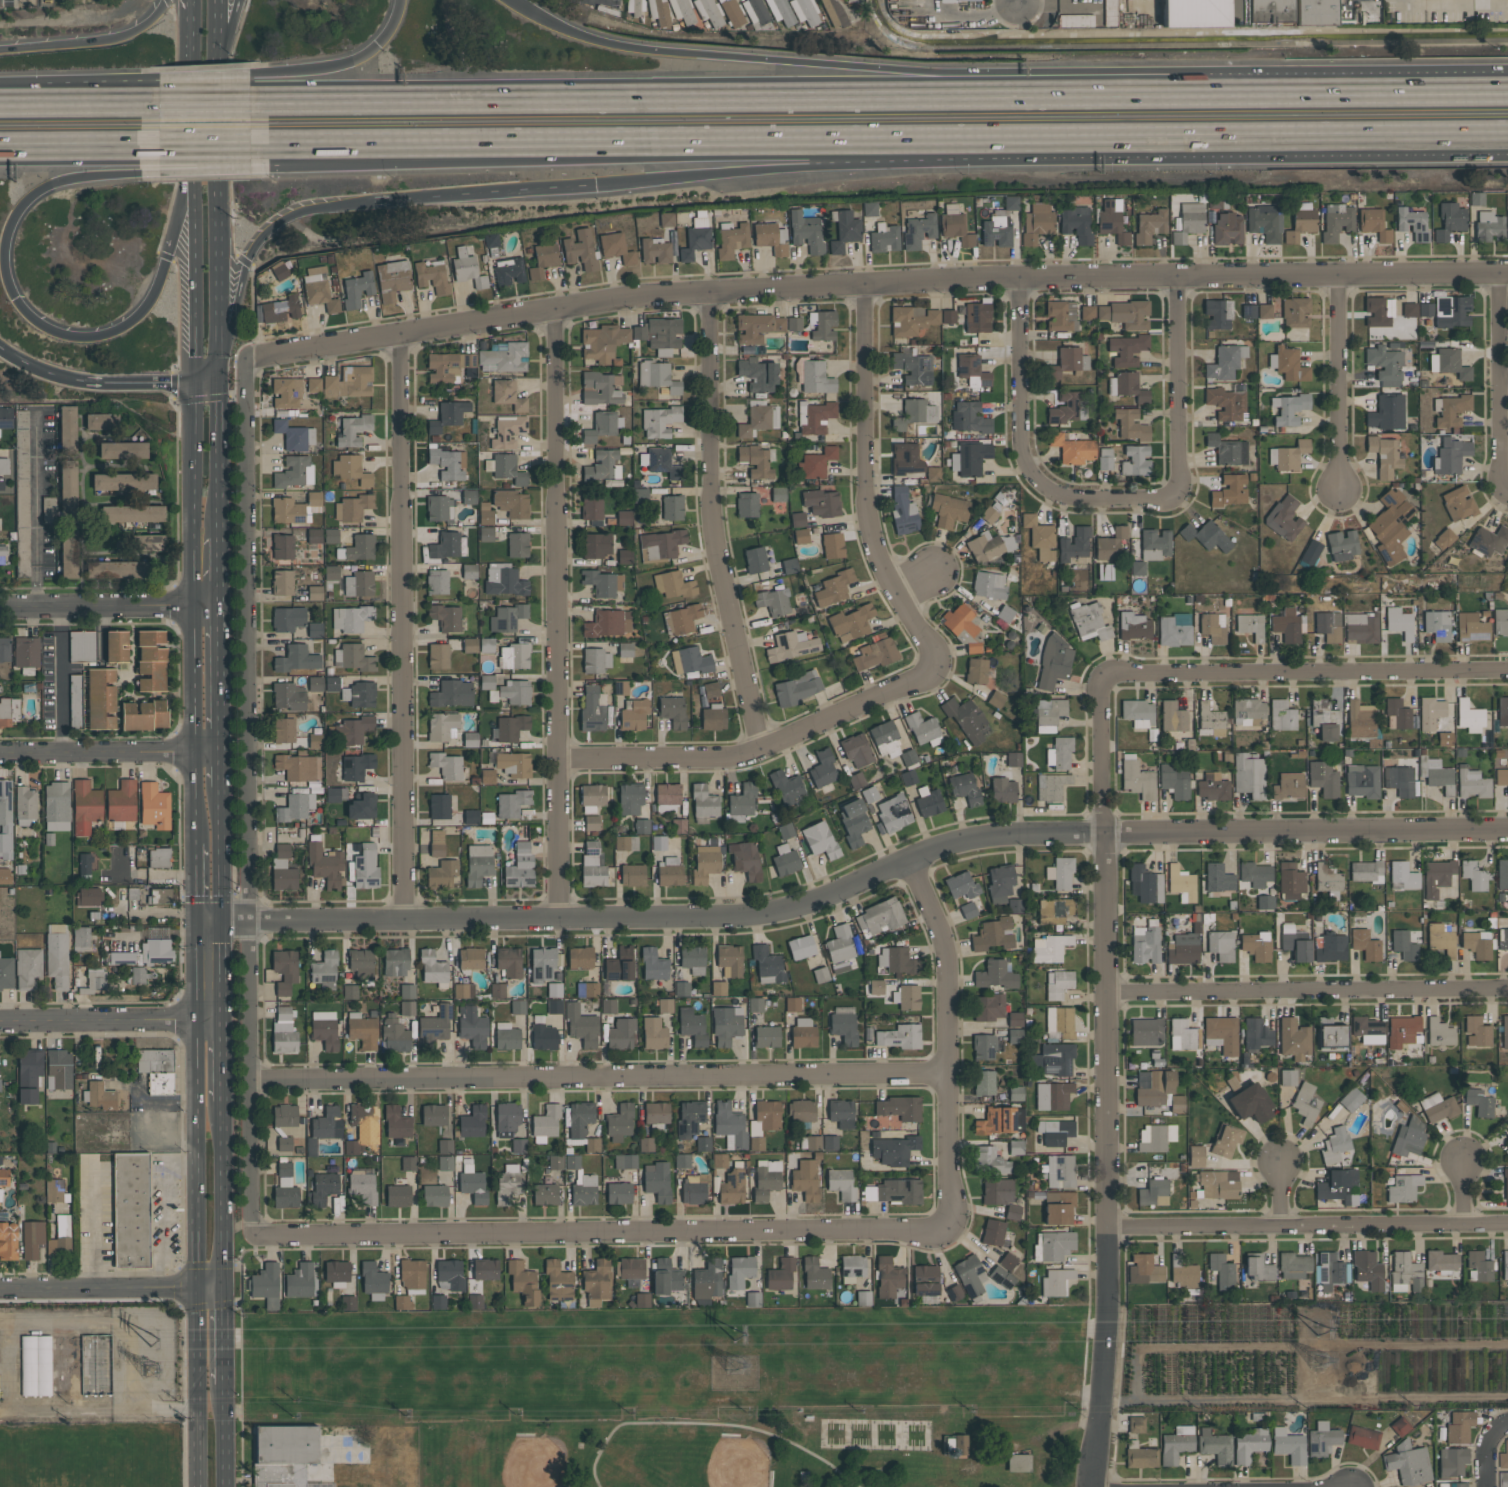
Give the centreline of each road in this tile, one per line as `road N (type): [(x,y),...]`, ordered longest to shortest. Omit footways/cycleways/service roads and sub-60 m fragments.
road 1 (residential): [(198,923),(734,919),(820,900),(908,859),(1004,833),(1507,830)]
road 2 (residential): [(252,355),(711,292),(1507,273)]
road 3 (motorway): [(1158,87),(252,98)]
road 4 (motorway): [(253,151),(1141,142)]
road 5 (residential): [(1103,671),(1112,1224),(1094,1486)]
road 6 (residential): [(556,760),(710,759),(760,748),(932,676),(938,652),(896,599),(872,540),(867,287)]
road 7 (residential): [(246,1075),(949,1073)]
road 8 (residential): [(253,1235),(945,1226)]
road 9 (motorway): [(1158,87),(635,48),(582,37),(511,0)]
road 10 (residential): [(554,312),(557,921)]
road 11 (residential): [(395,332),(403,920)]
road 12 (residential): [(1177,278),(1177,481),(1164,501),(1072,499),(1038,483),(1021,451),(1019,279)]
road 13 (motorway): [(586,187),(1141,142)]
road 14 (motorway): [(195,173),(157,287),(133,320),(76,337),(27,315),(4,263),(10,228),(27,201),(64,180),(161,173)]
road 15 (residential): [(711,292),(711,518),(760,748)]
road 16 (secondary): [(193,387),(197,844)]
road 17 (residential): [(1103,671),(1507,670)]
road 18 (residential): [(1507,987),(1107,990)]
road 19 (residential): [(1507,1219),(1112,1224)]
road 20 (residential): [(908,859),(944,950),(945,1226)]
road 21 (motorway): [(1141,142),(1507,140)]
road 22 (motorway): [(1507,87),(1158,87)]
road 23 (secondary): [(198,923),(197,1158)]
road 24 (secondary): [(222,1022),(222,787)]
road 25 (motorway): [(221,356),(258,244),(312,207),(359,204)]
road 26 (motorway): [(359,204),(586,187)]
road 27 (residential): [(0,752),(222,748)]
road 28 (secondary): [(221,356),(219,134)]
road 29 (residential): [(0,1023),(222,1022)]
road 30 (residential): [(0,605),(220,605)]
road 31 (residential): [(1507,492),(1496,273)]
road 32 (residential): [(1332,273),(1339,487)]
road 33 (secondary): [(195,137),(194,348)]
road 34 (secondary): [(199,1289),(200,1486)]
road 35 (secondary): [(225,1290),(223,1101)]
road 36 (motorway): [(400,0),(392,28),(364,57),(252,81)]
road 37 (motorway): [(164,0),(146,25),(124,35),(0,51)]
road 38 (residential): [(0,1289),(167,1289)]
road 39 (motorway): [(0,152),(162,152)]
road 40 (motorway): [(161,99),(0,98)]
road 41 (secondary): [(220,538),(220,391)]
road 42 (secondary): [(222,748),(220,605)]
road 43 (secondary): [(197,1158),(199,1289)]
road 44 (motorway): [(0,348),(46,371),(115,383)]

